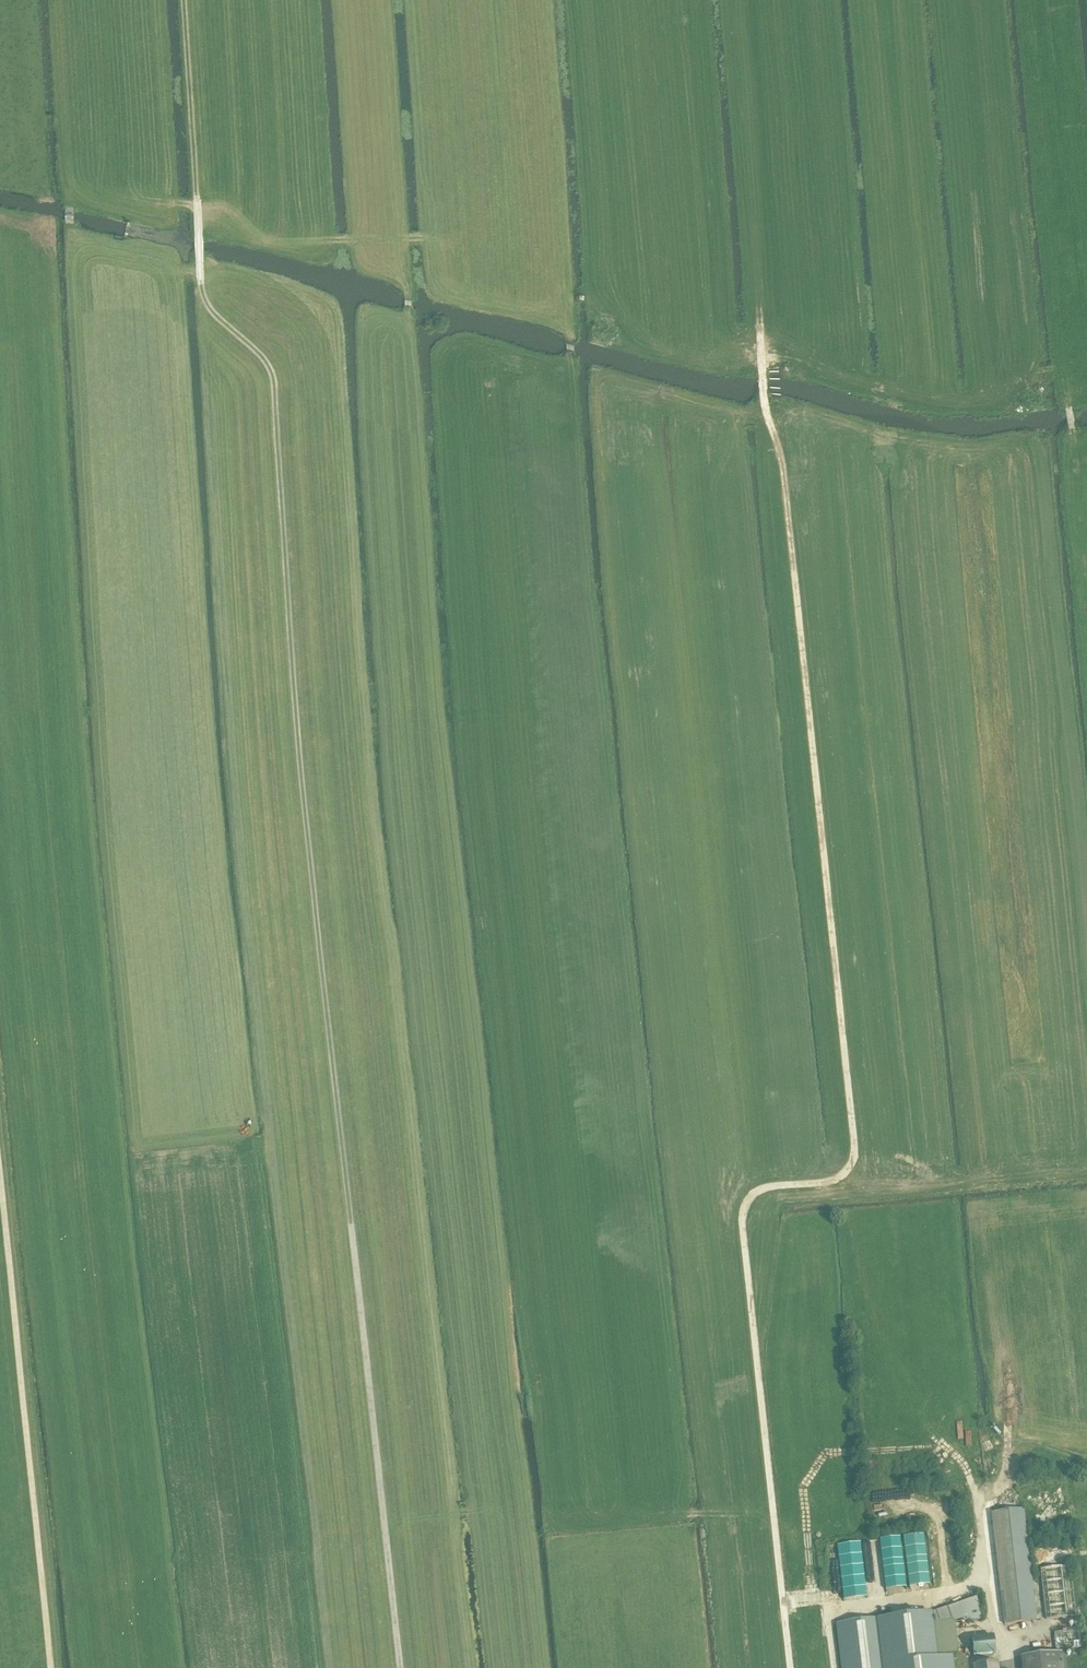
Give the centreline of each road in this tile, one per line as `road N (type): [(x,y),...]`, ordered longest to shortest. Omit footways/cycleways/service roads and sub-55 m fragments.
road 1 (track): [(197,252),(205,300),(271,369),(300,767),(403,1667)]
road 2 (track): [(791,1667),(741,1213),(762,1189),(844,1174),(855,1150),(780,450),(762,399),(761,314)]
road 3 (track): [(51,1667),(0,1183)]
road 4 (track): [(989,1583),(975,1486),(943,1444)]

